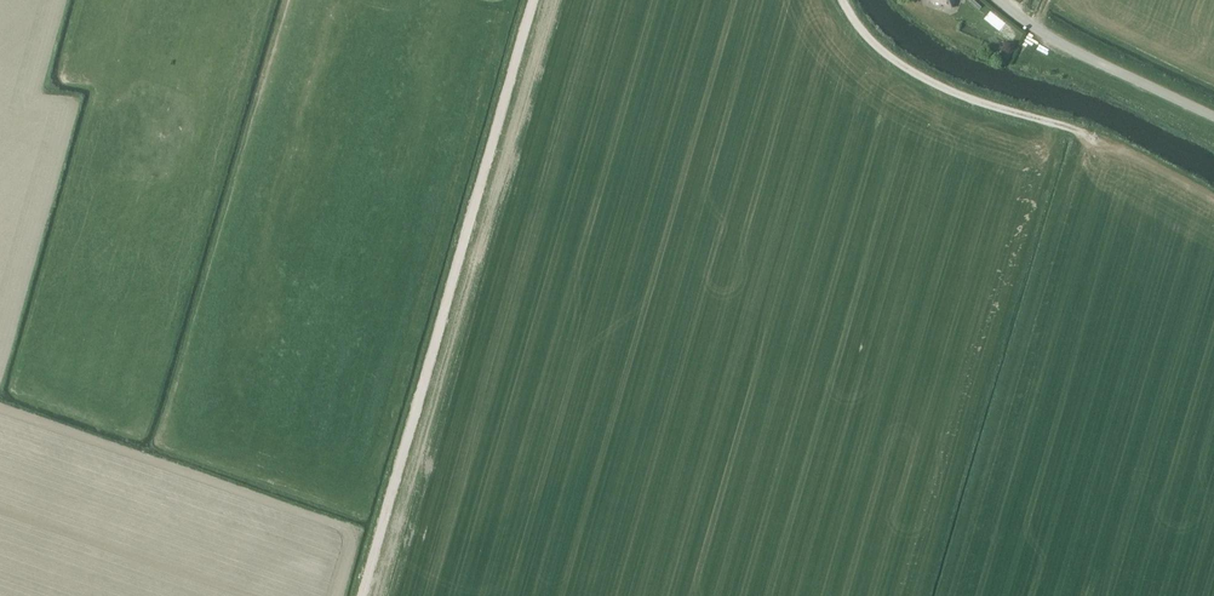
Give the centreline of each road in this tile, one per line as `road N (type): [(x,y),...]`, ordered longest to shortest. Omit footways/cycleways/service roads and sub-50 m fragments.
road 1 (track): [(533,0),(357,595)]
road 2 (track): [(0,411),(347,531),(332,595)]
road 3 (track): [(842,0),(876,46),(922,78),(1075,130)]
road 4 (unclassified): [(1213,117),(1064,47),(999,0)]

